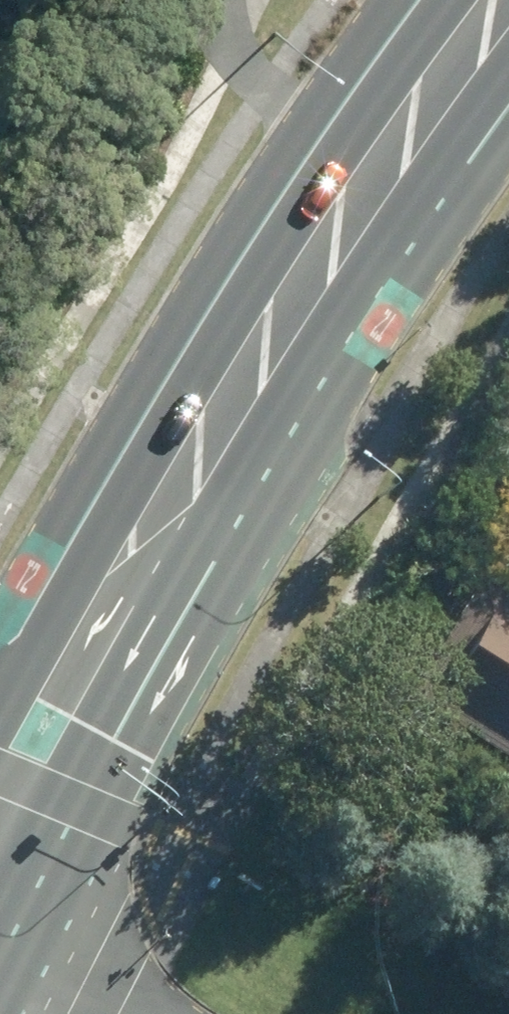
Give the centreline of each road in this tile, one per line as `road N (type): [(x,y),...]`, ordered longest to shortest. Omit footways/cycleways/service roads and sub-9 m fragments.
road 1 (primary): [(508,108),(252,485),(0,963)]
road 2 (primary): [(0,673),(117,462),(421,0)]

